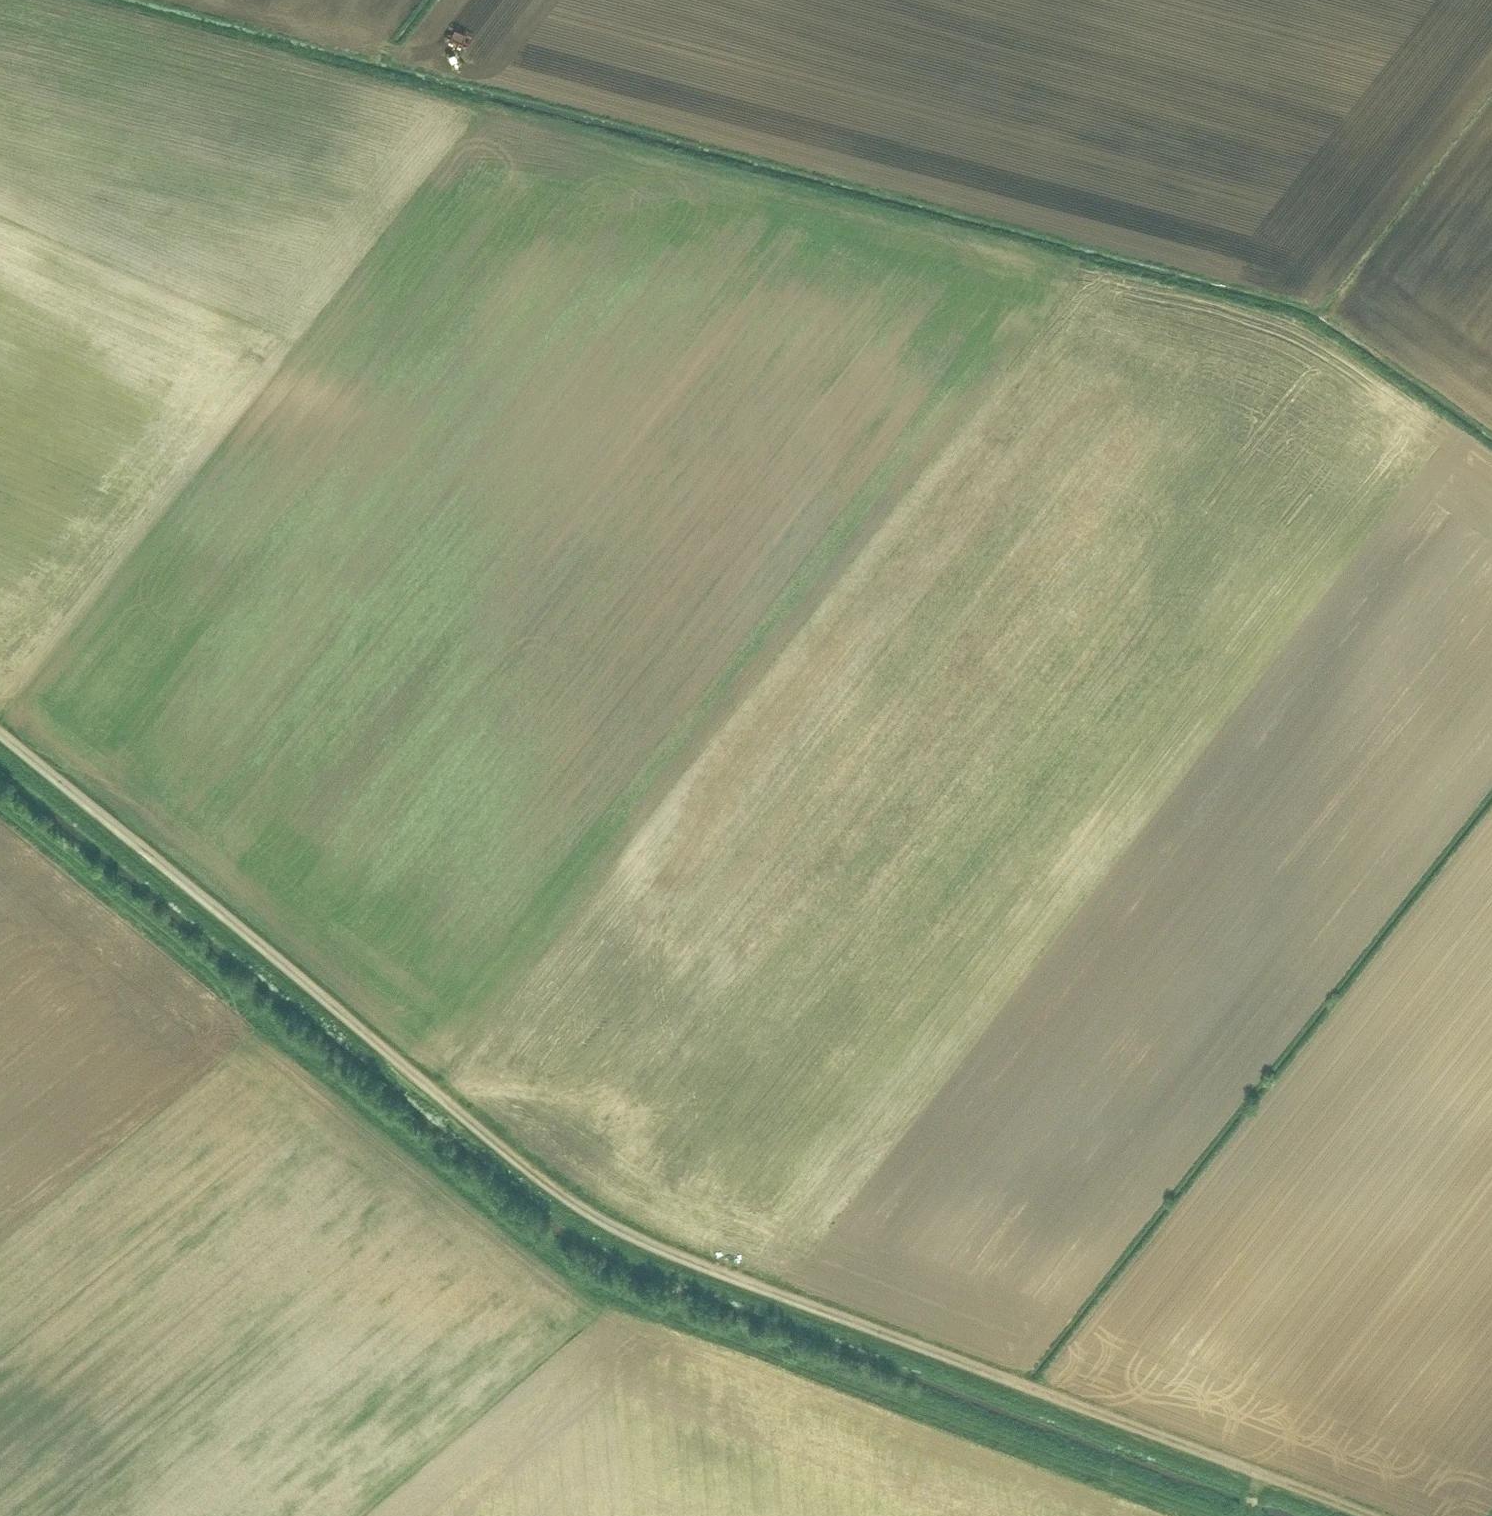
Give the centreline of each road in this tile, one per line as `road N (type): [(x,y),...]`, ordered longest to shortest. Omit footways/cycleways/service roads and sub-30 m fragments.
road 1 (track): [(0,735),(576,1206),(621,1232),(1368,1515)]

